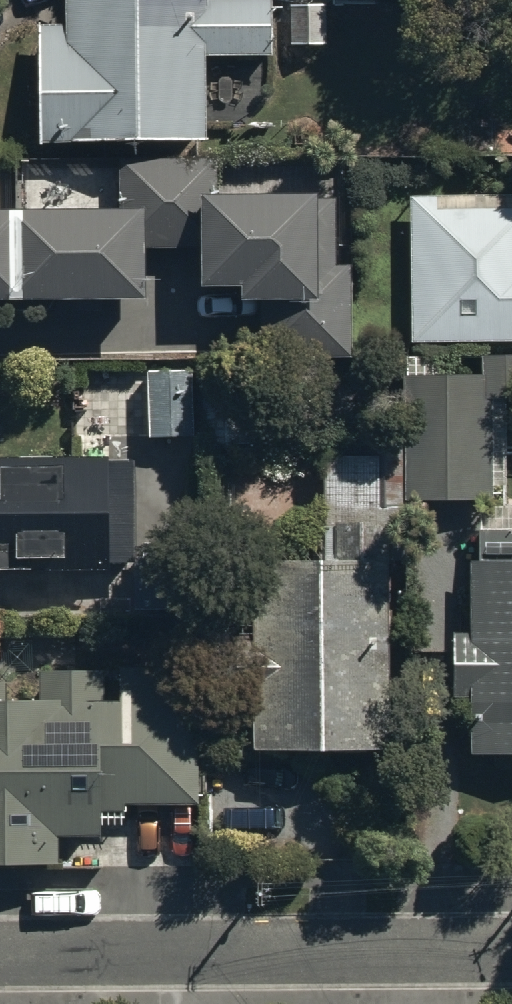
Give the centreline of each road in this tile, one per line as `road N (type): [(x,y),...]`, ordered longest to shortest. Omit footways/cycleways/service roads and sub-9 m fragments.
road 1 (residential): [(0,951),(511,945)]

